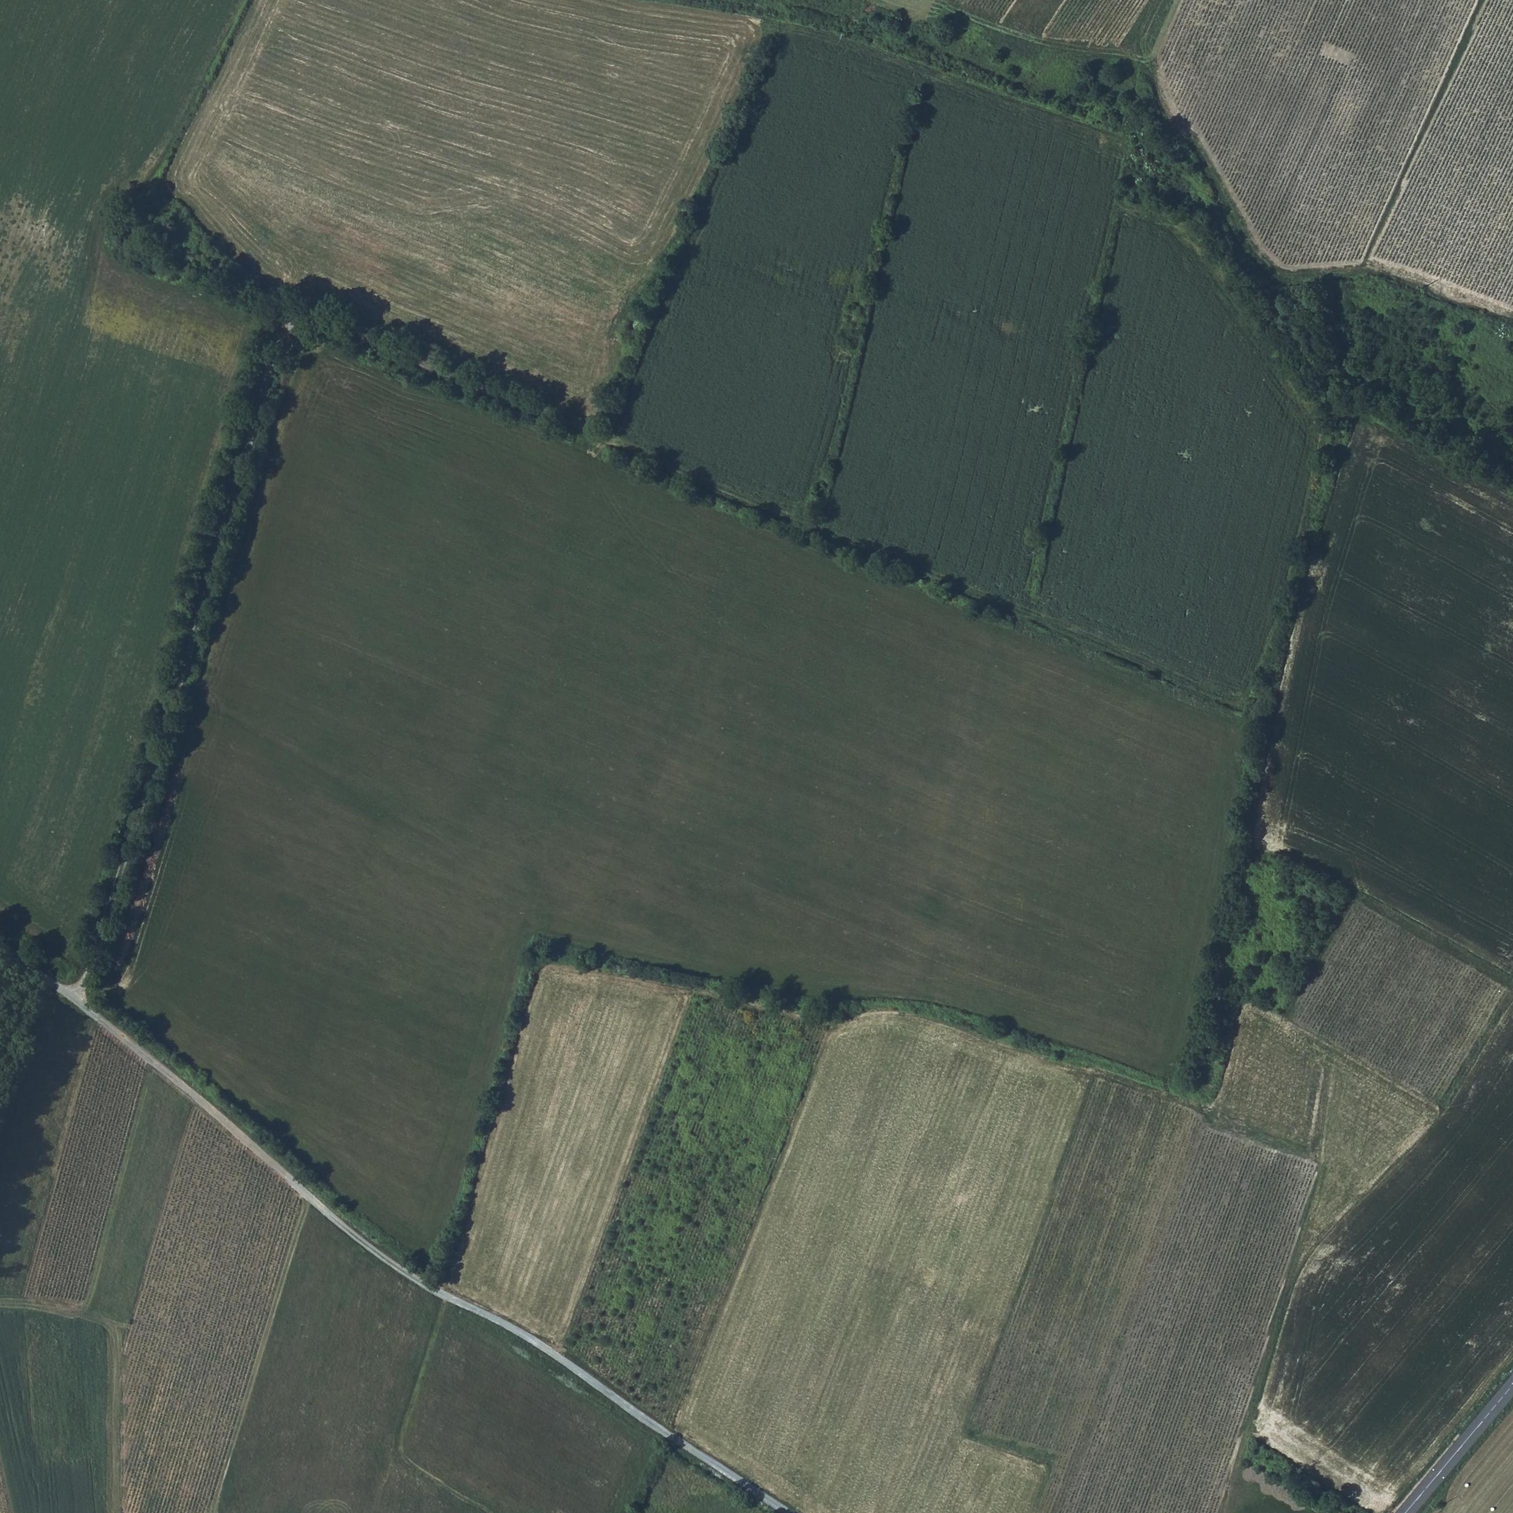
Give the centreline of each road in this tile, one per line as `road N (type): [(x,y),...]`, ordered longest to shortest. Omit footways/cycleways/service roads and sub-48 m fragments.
road 1 (track): [(76,1003),(283,333),(316,326),(595,438)]
road 2 (secondary): [(1512,1388),(1407,1512)]

